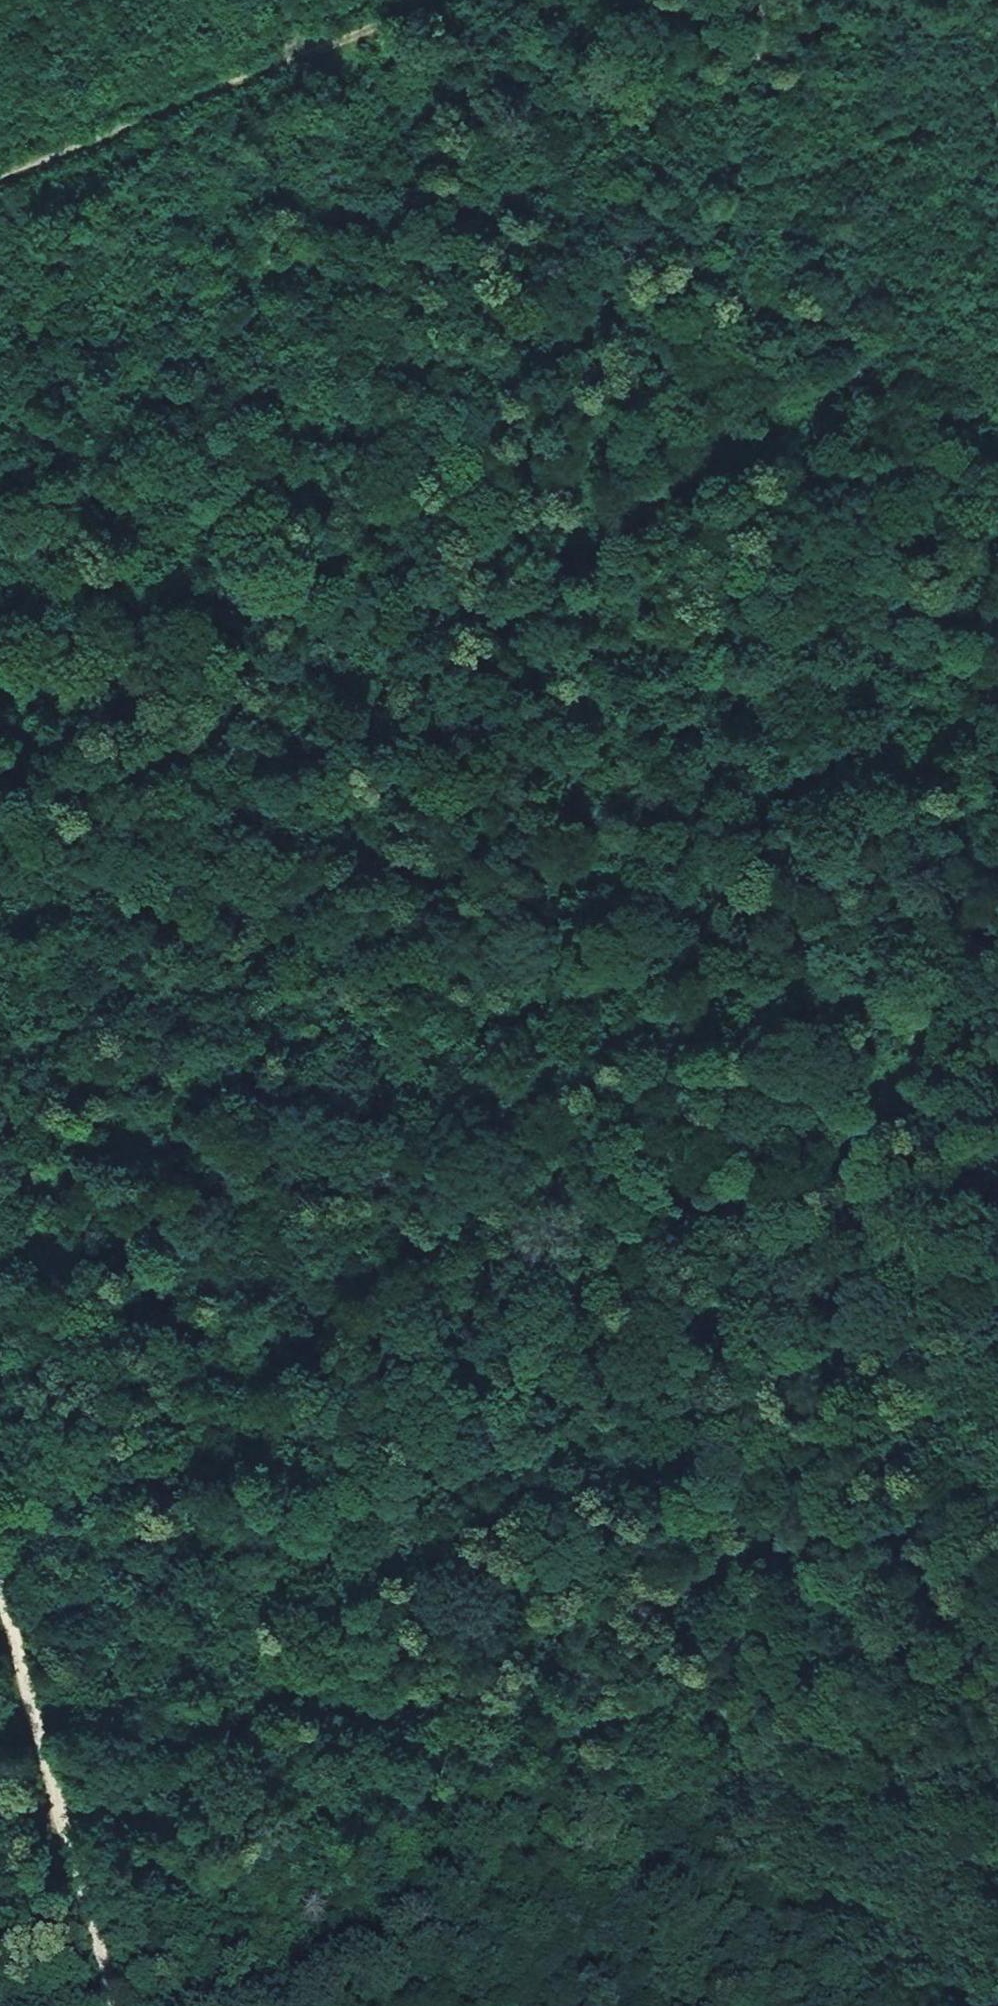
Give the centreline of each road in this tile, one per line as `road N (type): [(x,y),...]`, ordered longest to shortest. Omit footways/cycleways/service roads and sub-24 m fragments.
road 1 (track): [(59,1804),(304,1708),(367,1721),(522,1730),(997,1518)]
road 2 (track): [(0,186),(438,0)]
road 3 (track): [(0,1588),(115,2005)]
road 4 (track): [(938,0),(997,136)]

